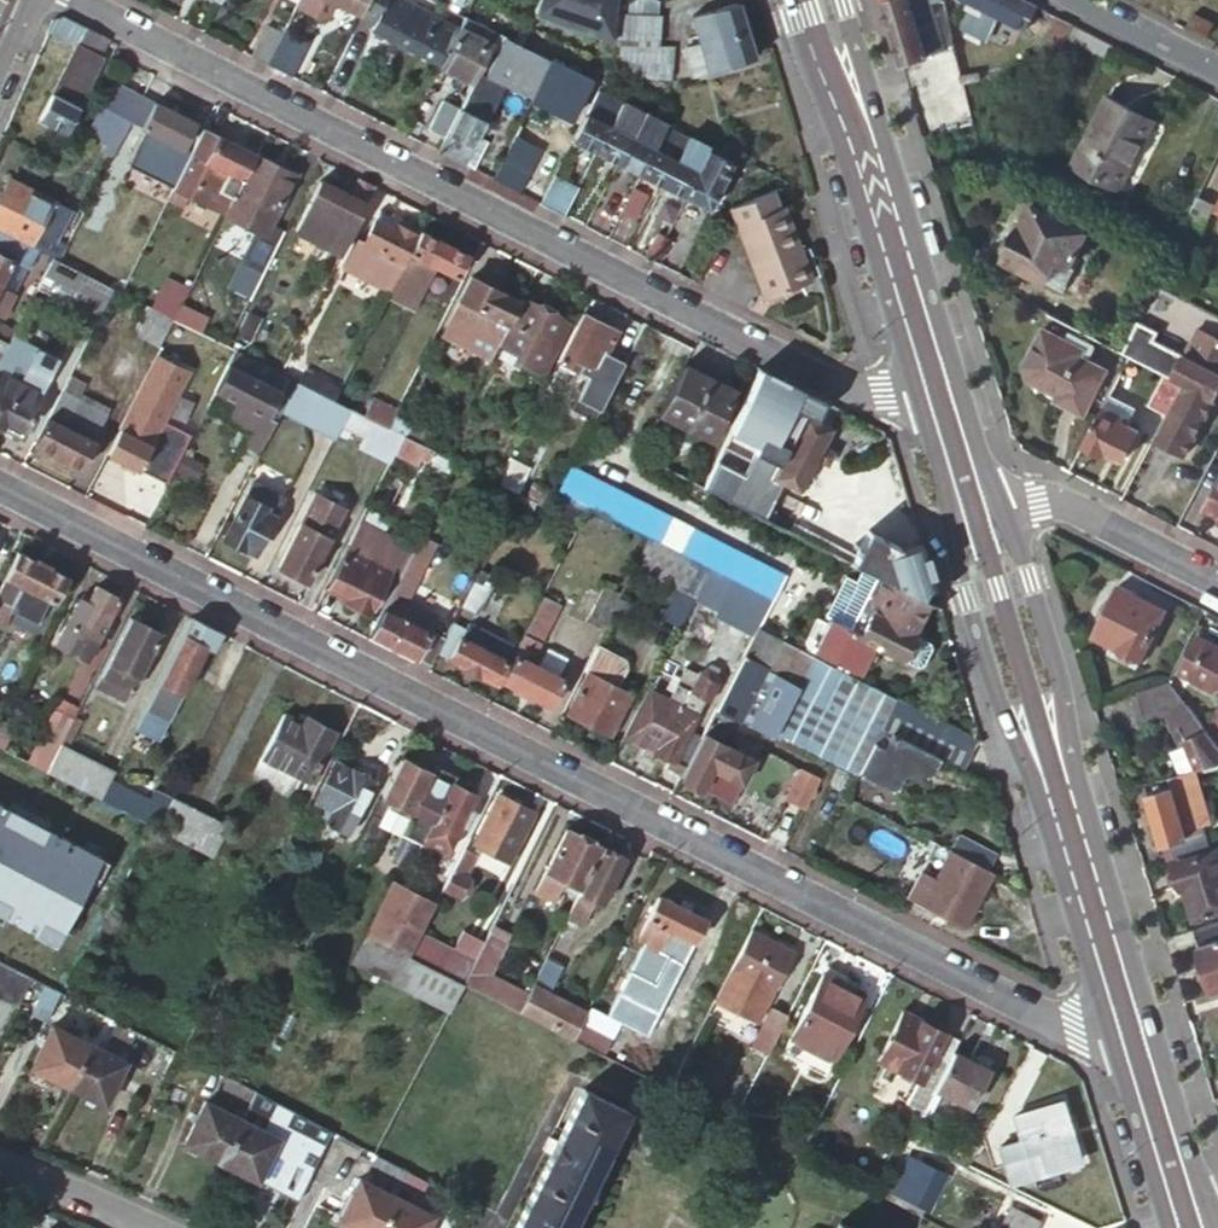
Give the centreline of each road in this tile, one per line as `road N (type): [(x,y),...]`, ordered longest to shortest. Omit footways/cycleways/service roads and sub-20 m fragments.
road 1 (residential): [(0,487),(1141,1059)]
road 2 (residential): [(70,0),(854,393),(937,386)]
road 3 (secondary): [(842,91),(937,386)]
road 4 (secondary): [(1052,767),(1141,1059)]
road 5 (secondary): [(978,520),(957,568),(1002,715),(1052,767)]
road 6 (secondary): [(1052,767),(1064,696),(1022,552),(978,520)]
road 7 (residential): [(1217,584),(1066,506),(1039,503),(978,520)]
road 8 (secondary): [(1141,1059),(1191,1227)]
road 9 (residential): [(0,1165),(151,1227)]
road 10 (residential): [(1217,69),(1083,0)]
road 11 (secondary): [(937,386),(978,520)]

